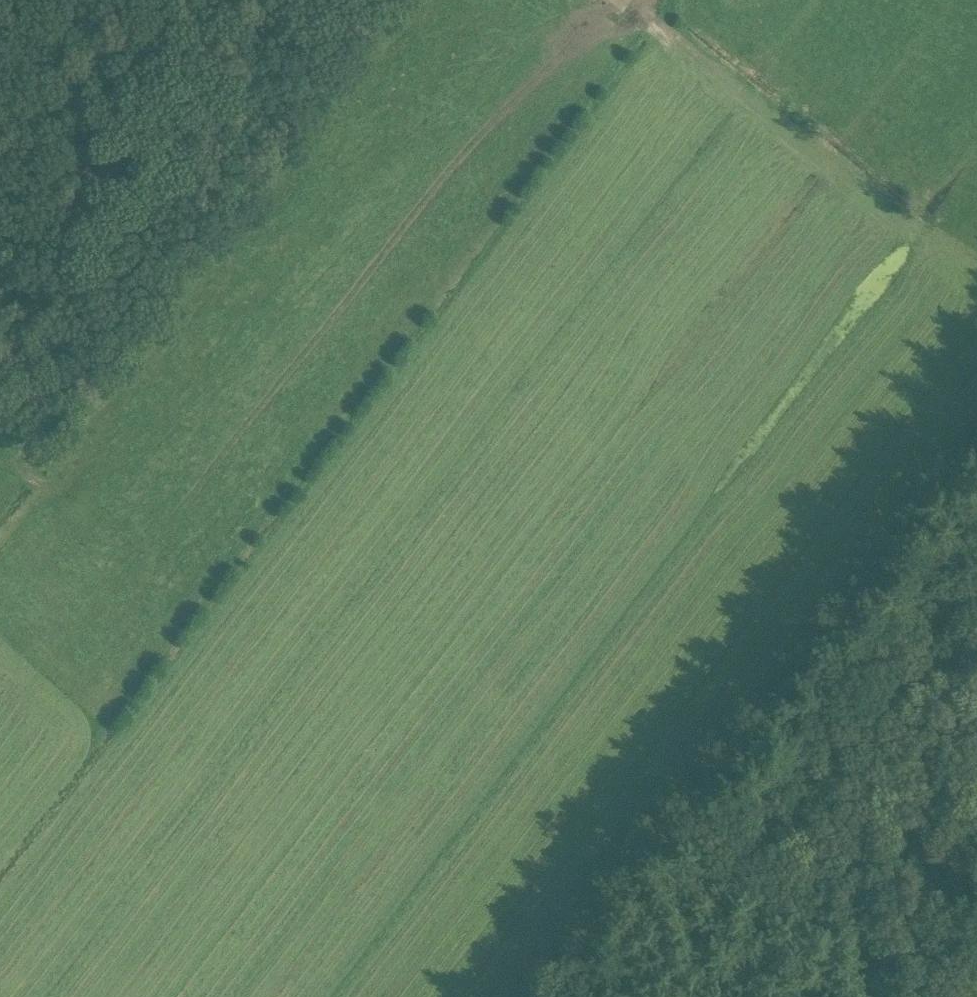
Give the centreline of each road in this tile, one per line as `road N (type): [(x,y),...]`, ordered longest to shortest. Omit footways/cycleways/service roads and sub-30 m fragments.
road 1 (track): [(976,400),(642,834),(663,845)]

